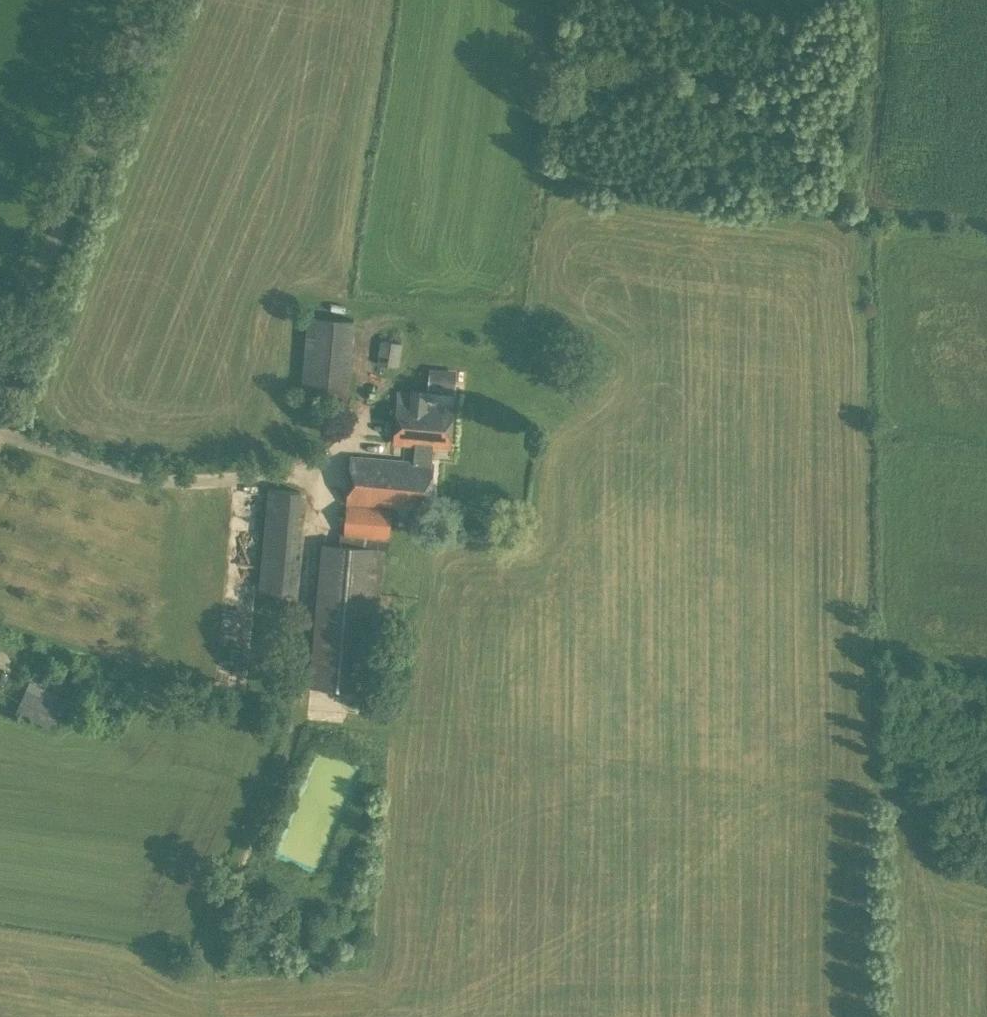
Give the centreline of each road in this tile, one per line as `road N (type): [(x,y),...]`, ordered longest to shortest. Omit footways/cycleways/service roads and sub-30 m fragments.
road 1 (unclassified): [(0,376),(148,0)]

